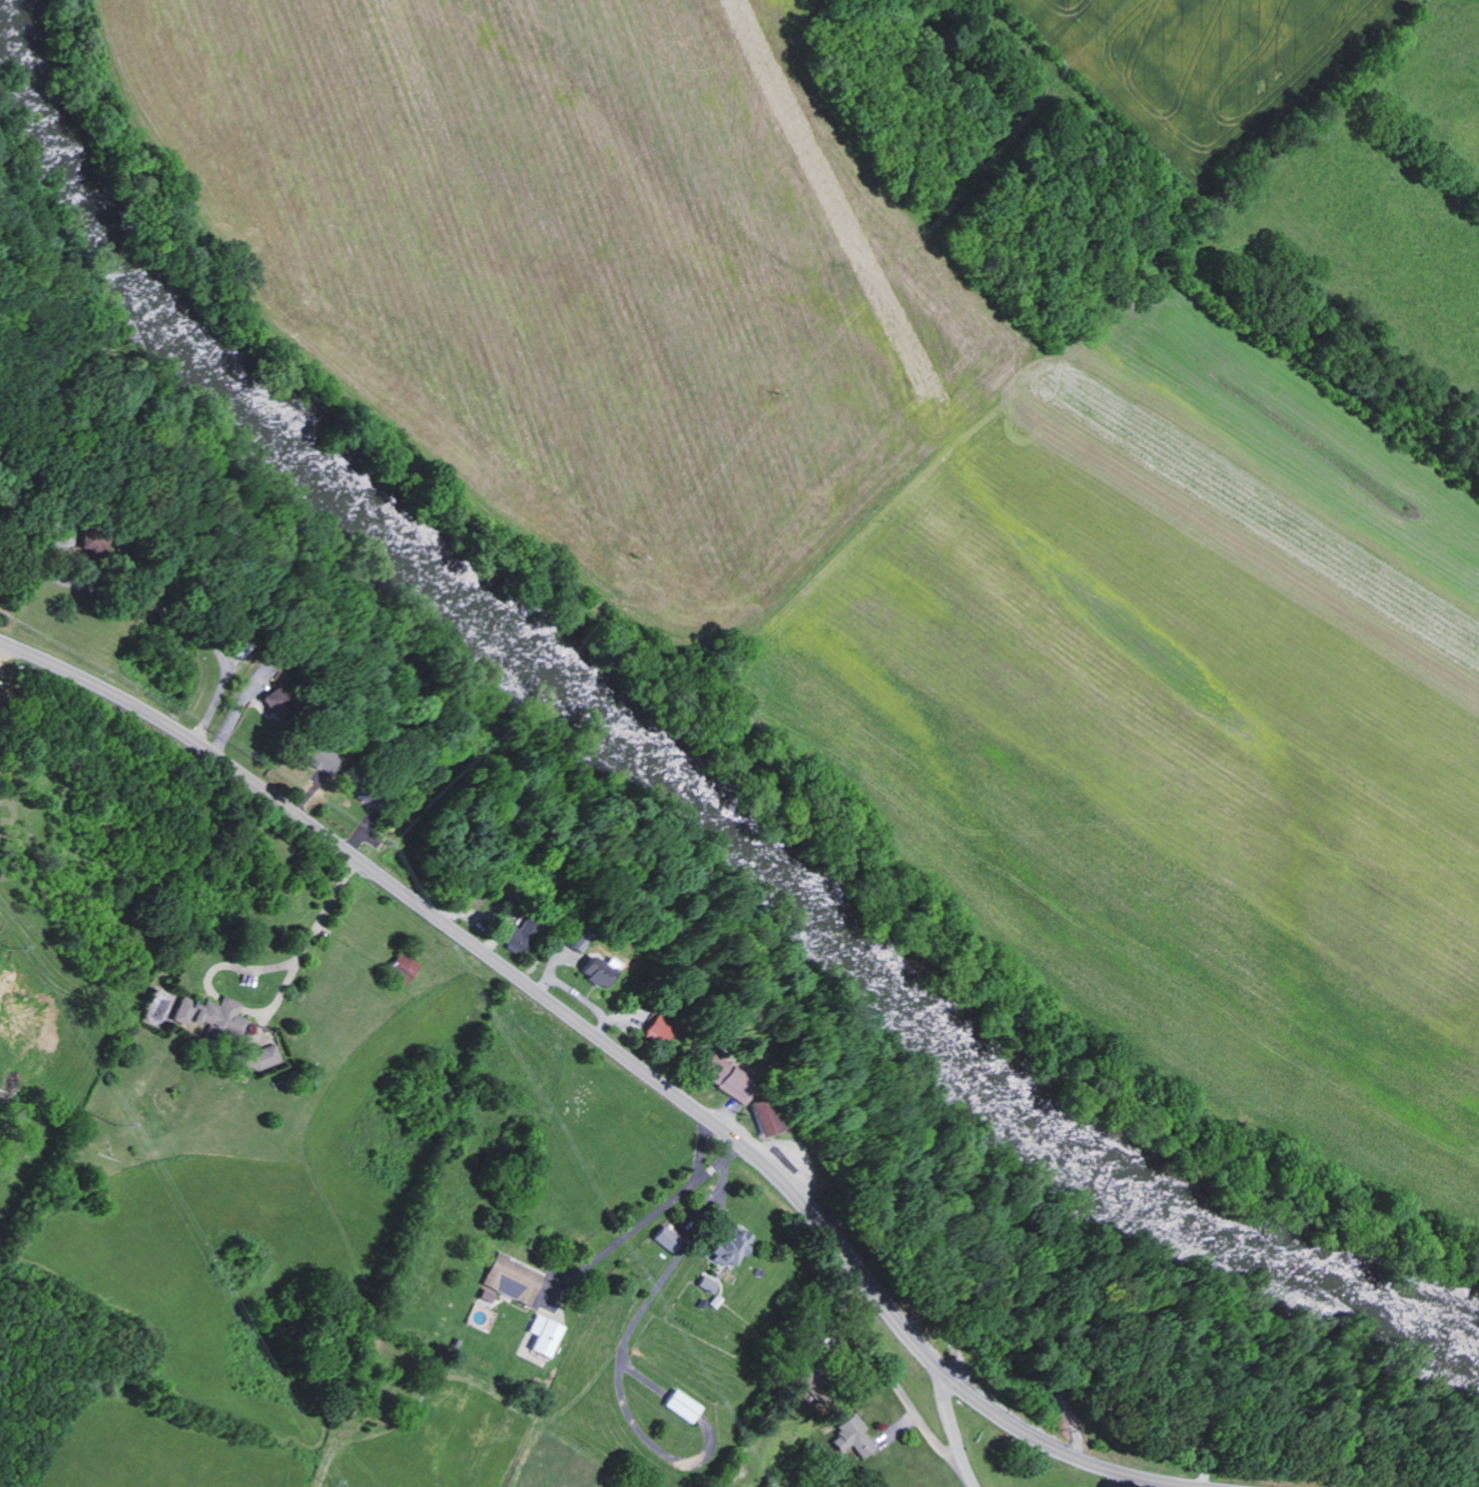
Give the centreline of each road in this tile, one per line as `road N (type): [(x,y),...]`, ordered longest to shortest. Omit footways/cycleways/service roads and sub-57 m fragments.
road 1 (secondary): [(1181,1486),(1045,1447),(973,1405),(922,1359),(783,1186),(703,1117),(219,758),(88,681),(0,641)]

